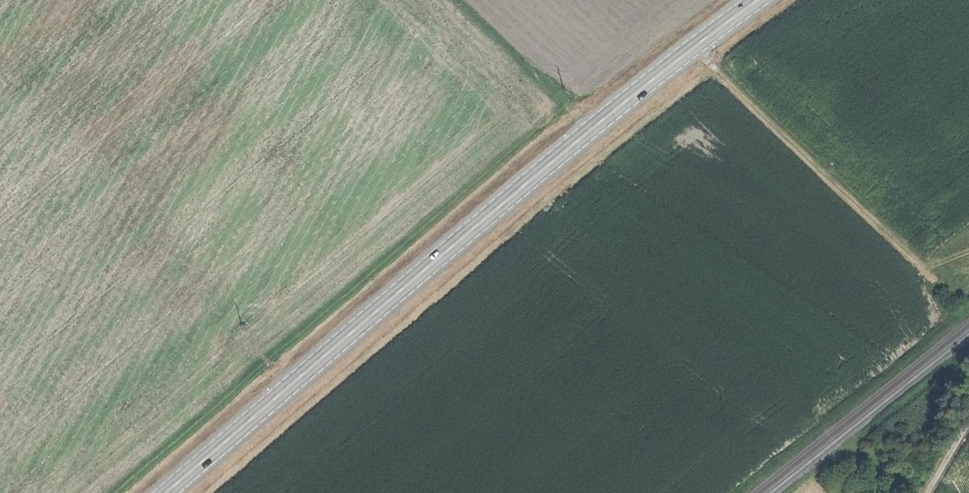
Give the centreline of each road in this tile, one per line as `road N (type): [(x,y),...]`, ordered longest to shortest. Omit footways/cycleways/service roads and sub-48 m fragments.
road 1 (secondary): [(757,0),(591,127),(165,492)]
road 2 (track): [(716,68),(585,169),(206,492)]
road 3 (track): [(936,285),(694,46)]
road 4 (track): [(291,385),(142,234)]
road 5 (track): [(591,127),(460,0)]

